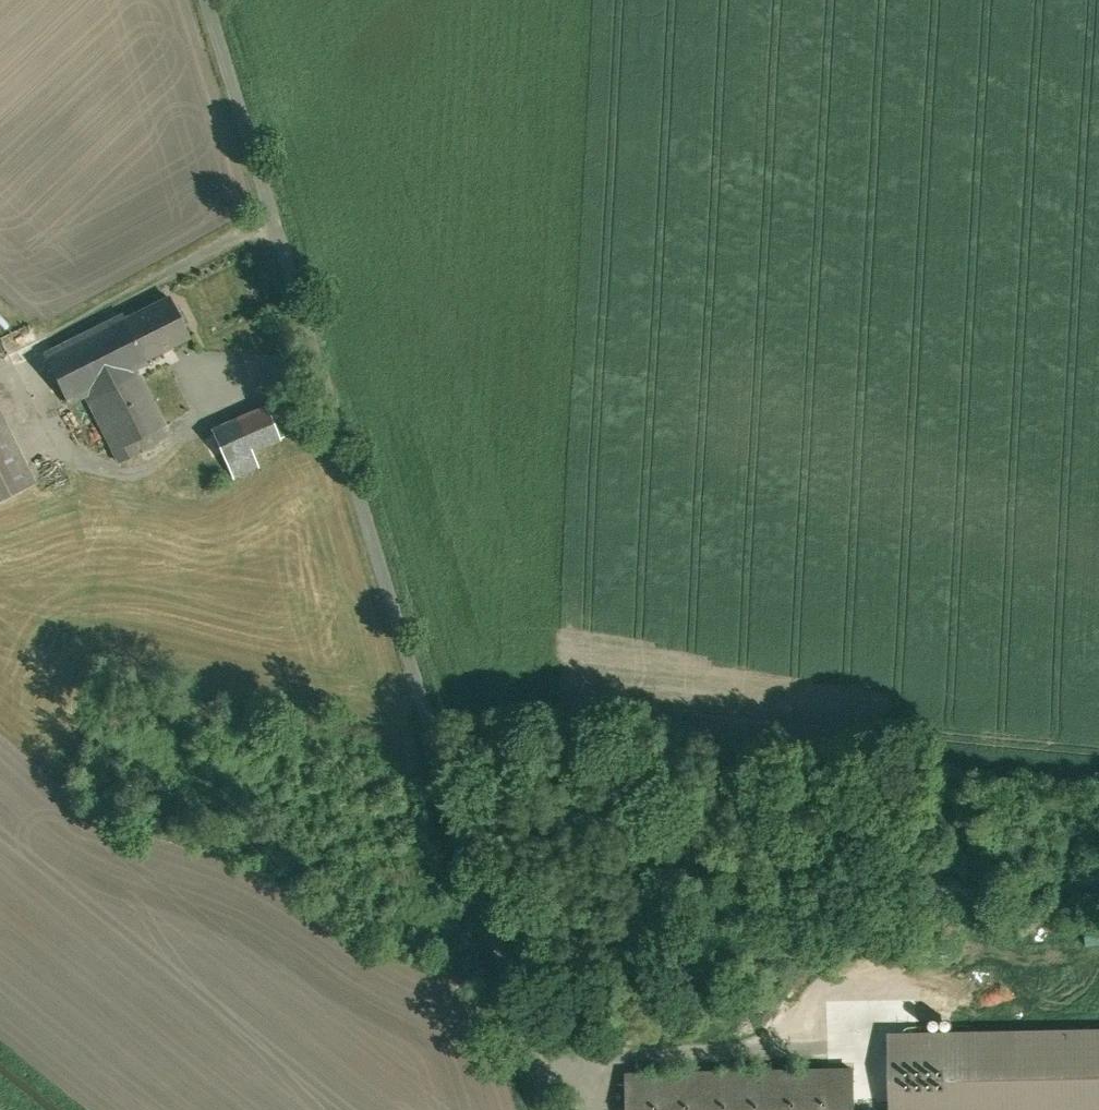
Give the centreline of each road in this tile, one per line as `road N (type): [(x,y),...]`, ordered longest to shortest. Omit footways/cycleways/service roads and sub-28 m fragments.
road 1 (unclassified): [(556,1109),(209,0)]

